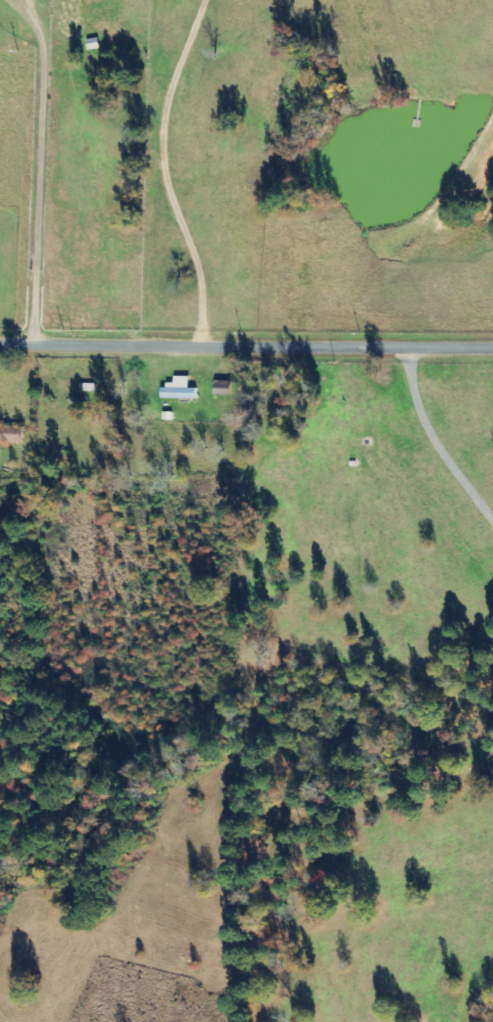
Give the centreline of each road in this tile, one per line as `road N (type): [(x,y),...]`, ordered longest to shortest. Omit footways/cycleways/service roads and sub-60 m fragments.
road 1 (residential): [(0,343),(492,347)]

